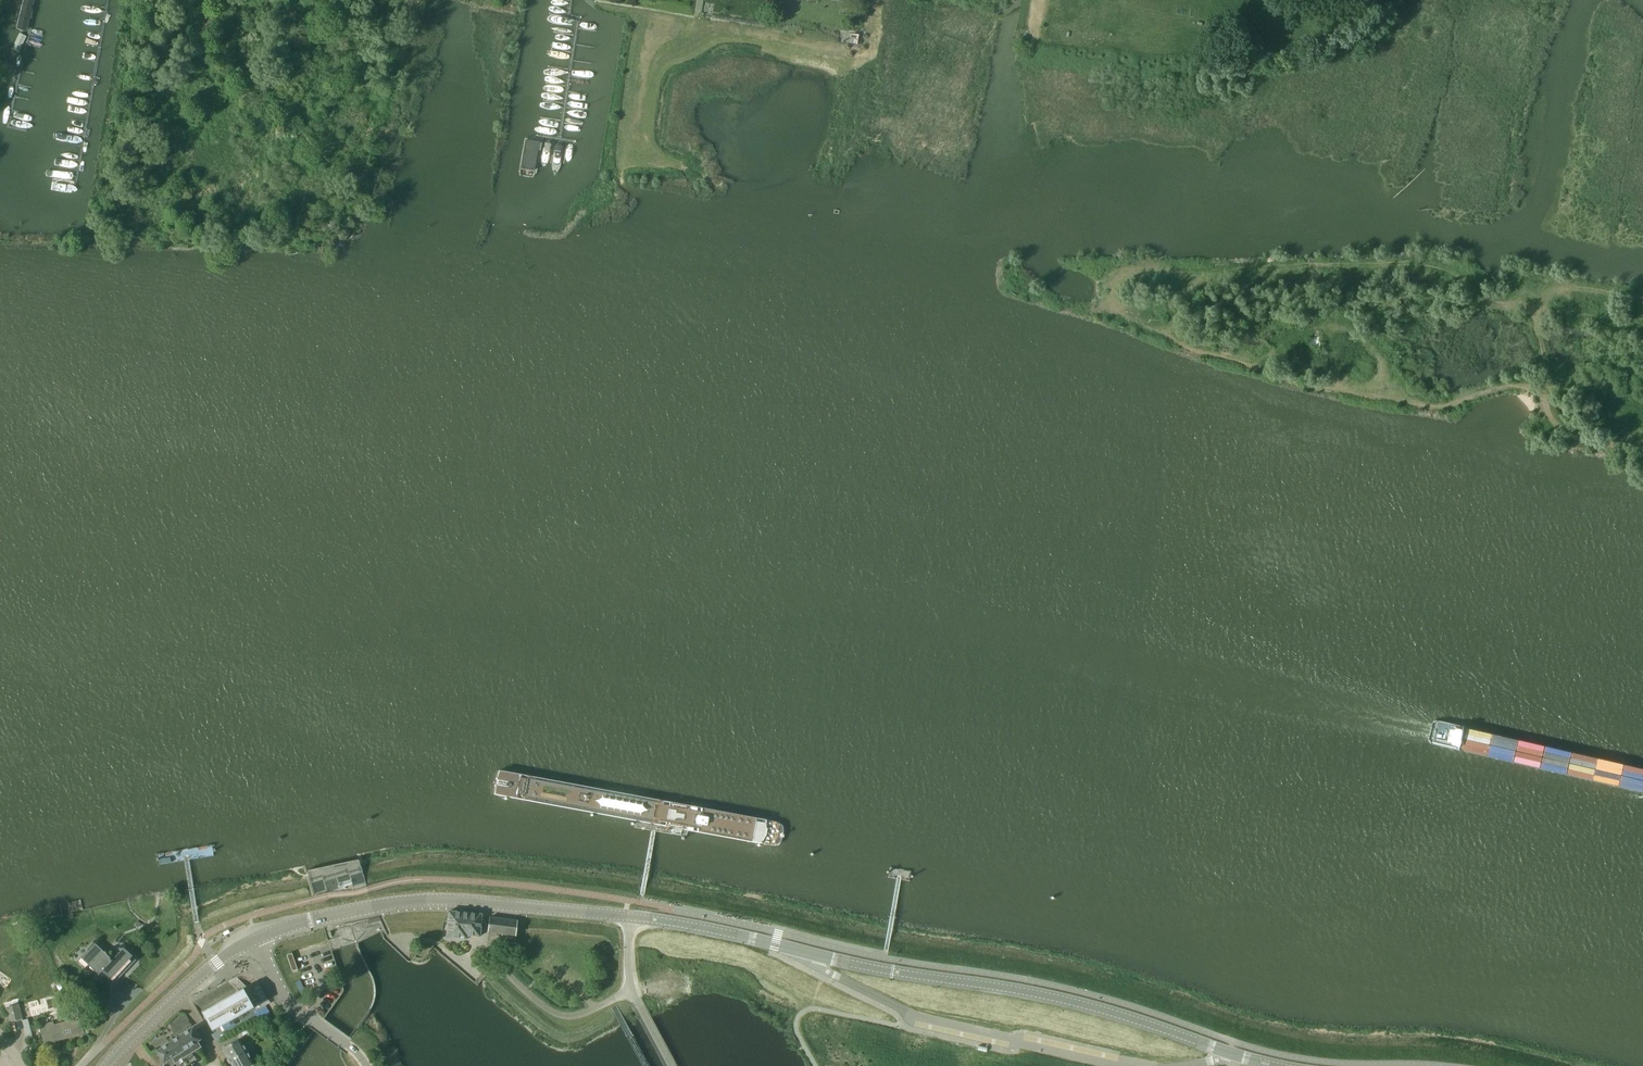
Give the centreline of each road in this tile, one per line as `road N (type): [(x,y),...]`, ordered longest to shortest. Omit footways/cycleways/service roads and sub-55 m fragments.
road 1 (tertiary): [(1281,1065),(1076,1003),(628,917)]
road 2 (tertiary): [(256,940),(308,920),(429,900),(628,917)]
road 3 (tertiary): [(109,1065),(217,962),(256,940)]
road 4 (unclassified): [(365,1065),(287,1001),(256,940)]

